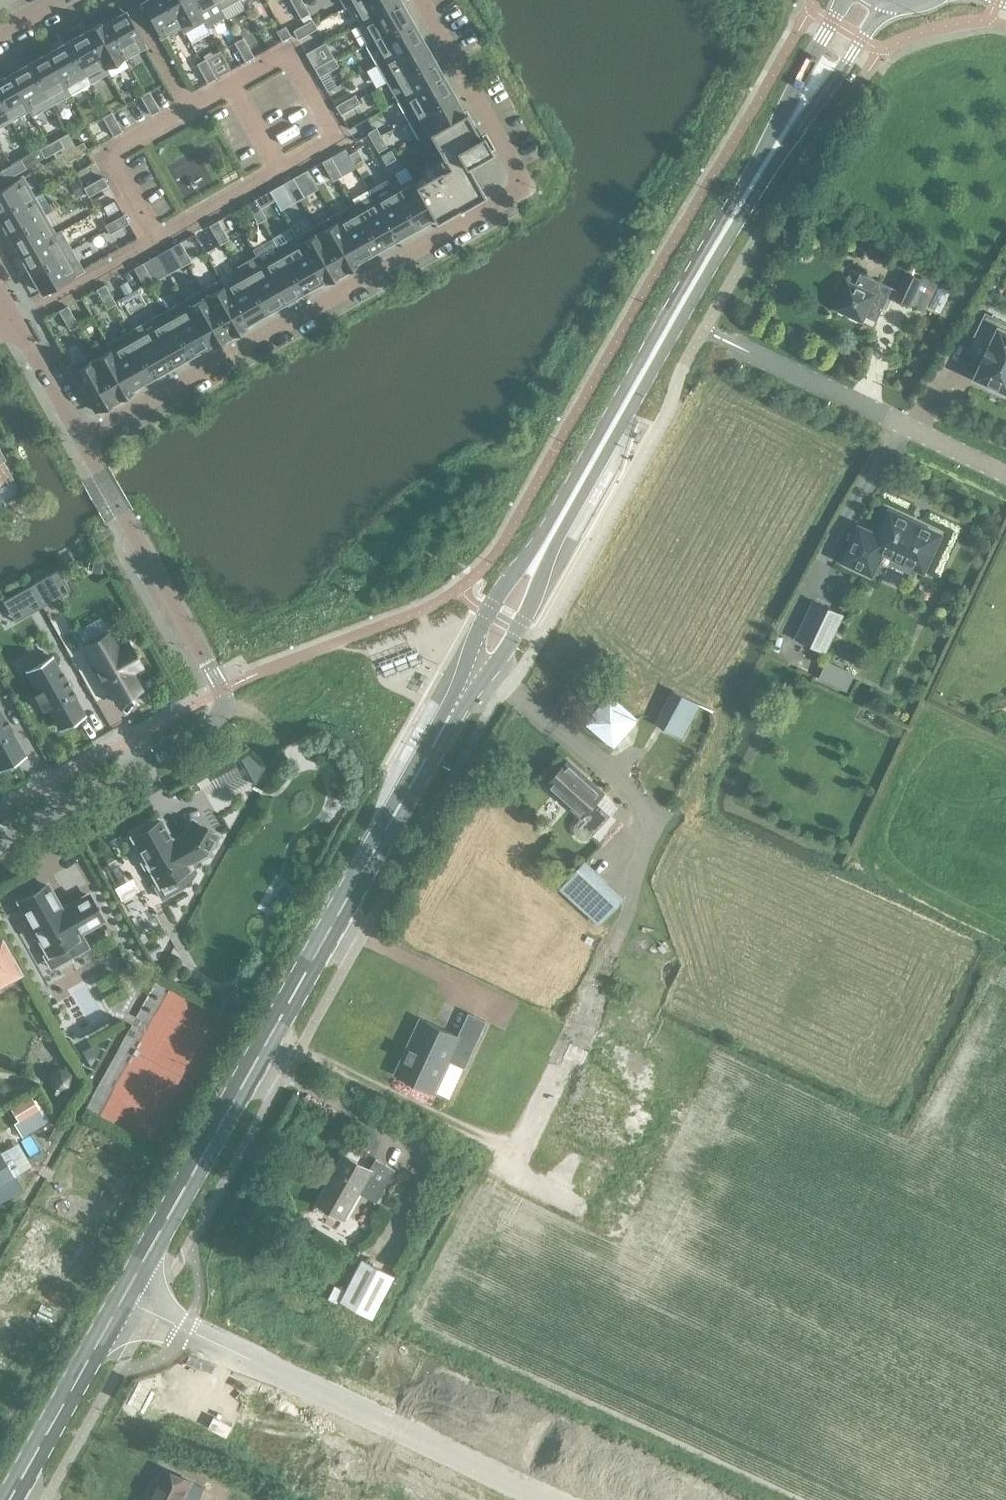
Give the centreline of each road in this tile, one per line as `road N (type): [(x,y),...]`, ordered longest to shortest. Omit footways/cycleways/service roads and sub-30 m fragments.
road 1 (residential): [(82,444),(518,197),(523,175),(423,0)]
road 2 (primary): [(124,1299),(472,677)]
road 3 (unclassified): [(0,845),(233,711),(96,468)]
road 4 (residential): [(561,1355),(704,1067),(734,1040),(810,877)]
road 5 (primary): [(539,555),(805,99)]
road 6 (residential): [(124,1299),(500,1478)]
road 7 (residential): [(836,1477),(1005,1107)]
road 8 (unclassified): [(1005,473),(702,331)]
road 9 (residential): [(561,1355),(836,1477)]
road 10 (primary): [(10,1499),(124,1299)]
road 11 (residential): [(236,88),(293,58),(339,137),(281,170)]
road 12 (residential): [(159,241),(107,158),(196,110)]
road 13 (residential): [(159,241),(15,326)]
road 14 (primary): [(472,677),(518,630),(539,555)]
road 15 (primary): [(539,555),(489,611),(472,677)]
road 16 (residential): [(281,170),(159,241)]
road 17 (residential): [(880,831),(1005,890)]
road 18 (residential): [(500,1478),(561,1355)]
road 19 (residential): [(82,444),(15,326)]
road 20 (primary): [(805,99),(845,62),(886,0)]
road 21 (residential): [(130,0),(196,110)]

